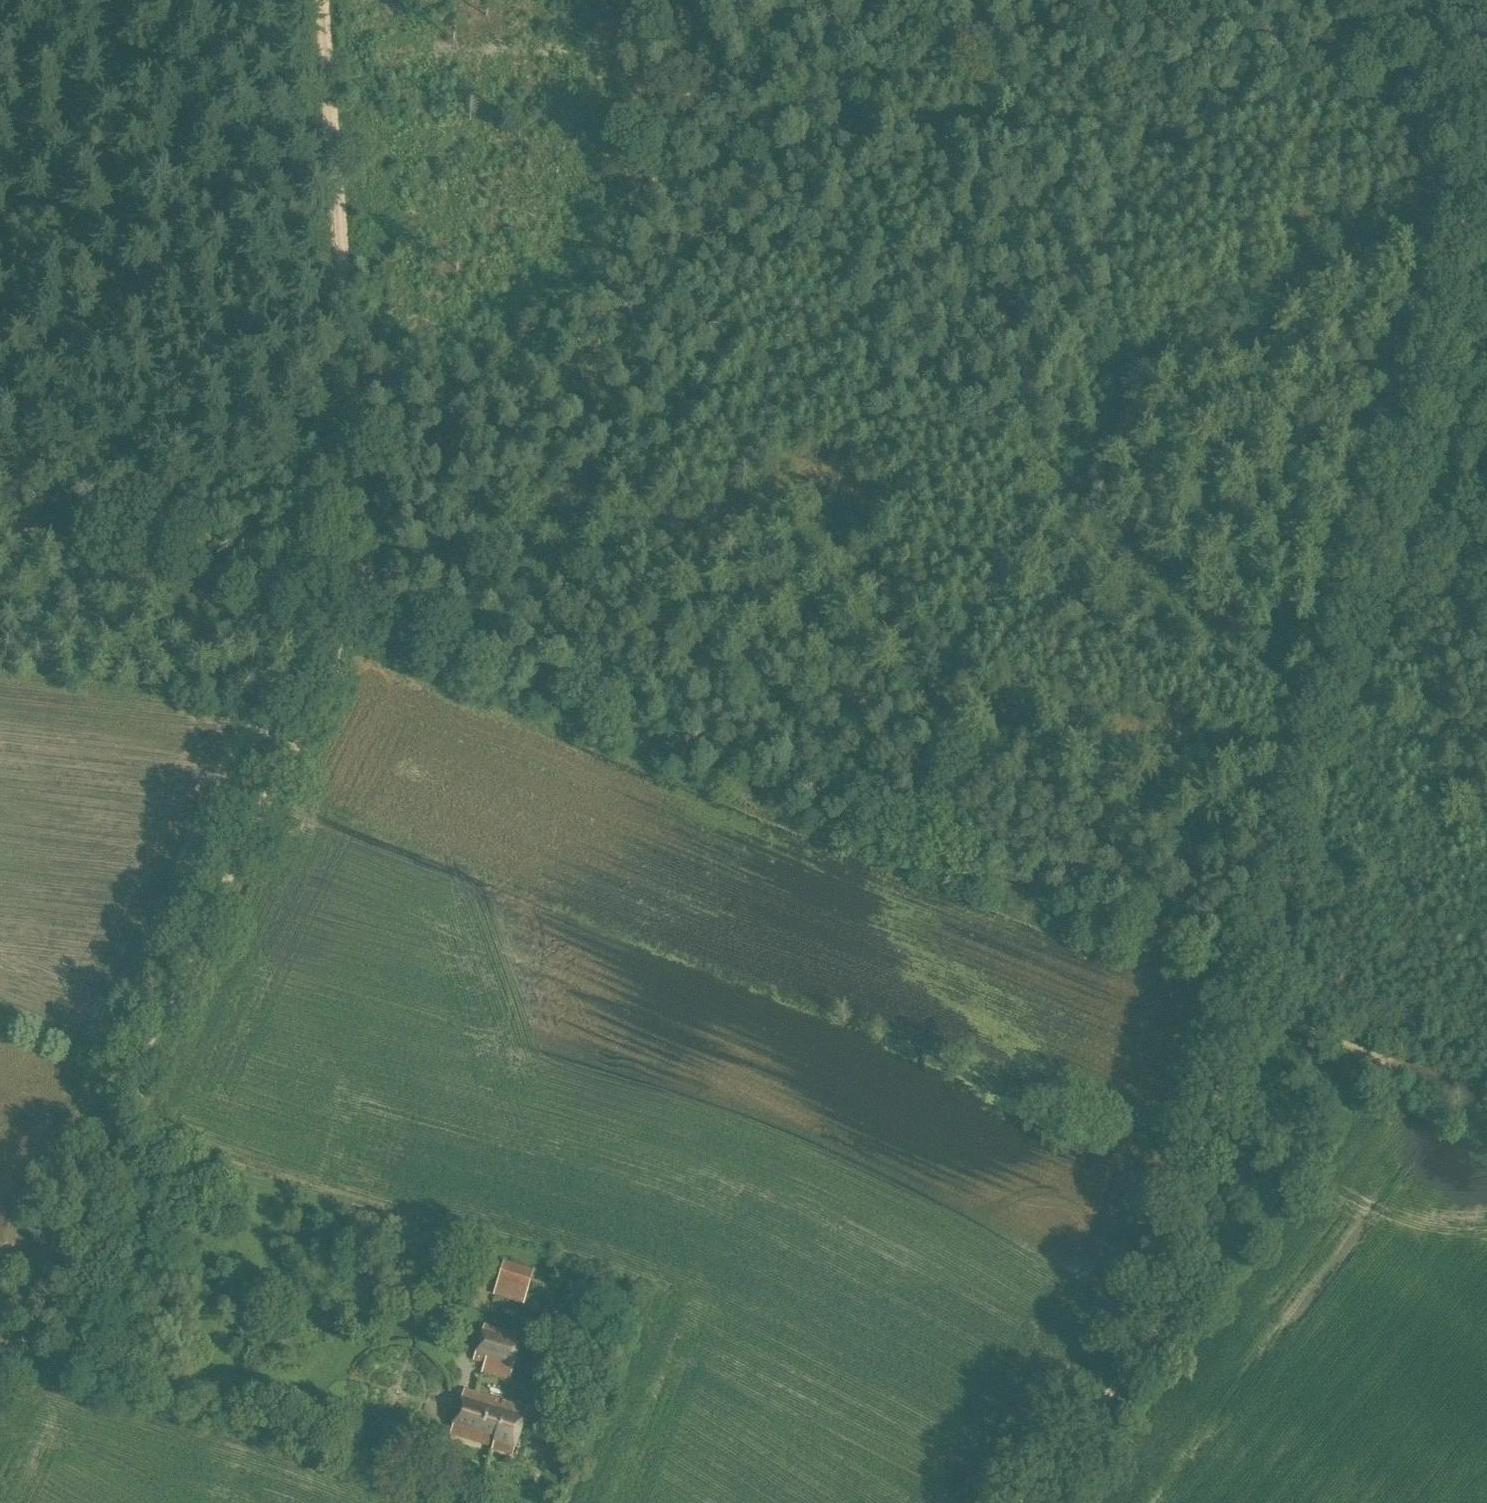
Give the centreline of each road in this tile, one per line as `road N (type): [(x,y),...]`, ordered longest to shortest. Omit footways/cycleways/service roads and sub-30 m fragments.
road 1 (track): [(0,1345),(341,650)]
road 2 (track): [(1012,1502),(1150,1330),(1244,998)]
road 3 (track): [(350,386),(320,0)]
road 4 (track): [(1244,998),(1486,1099)]
road 5 (track): [(358,606),(364,506),(350,386)]
road 6 (unclassified): [(1486,107),(1375,0)]

